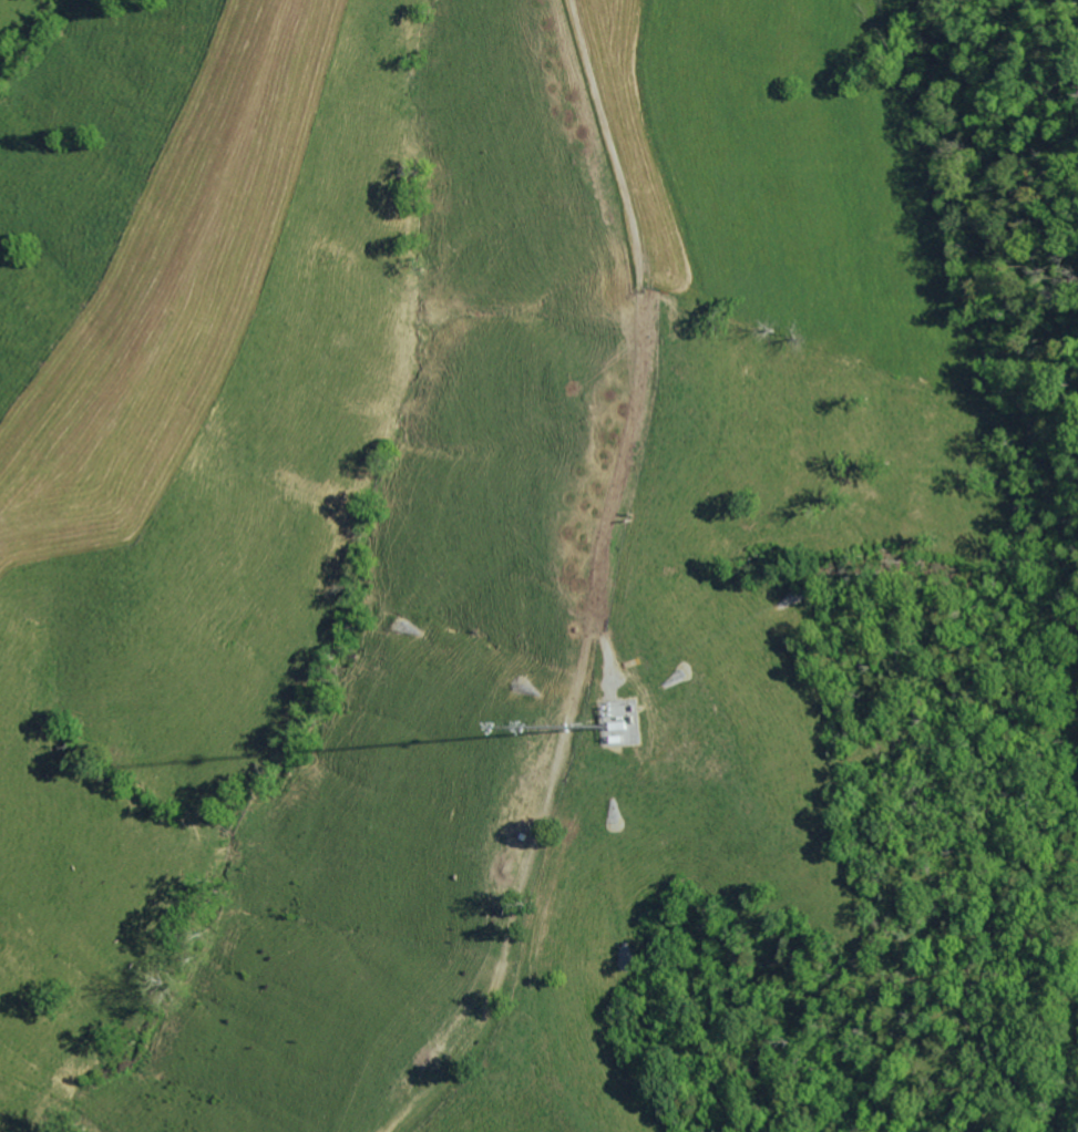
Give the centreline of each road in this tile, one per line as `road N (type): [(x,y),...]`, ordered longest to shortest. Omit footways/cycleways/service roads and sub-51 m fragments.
road 1 (residential): [(324,1131),(484,933),(568,714),(627,349),(620,142),(568,0)]

